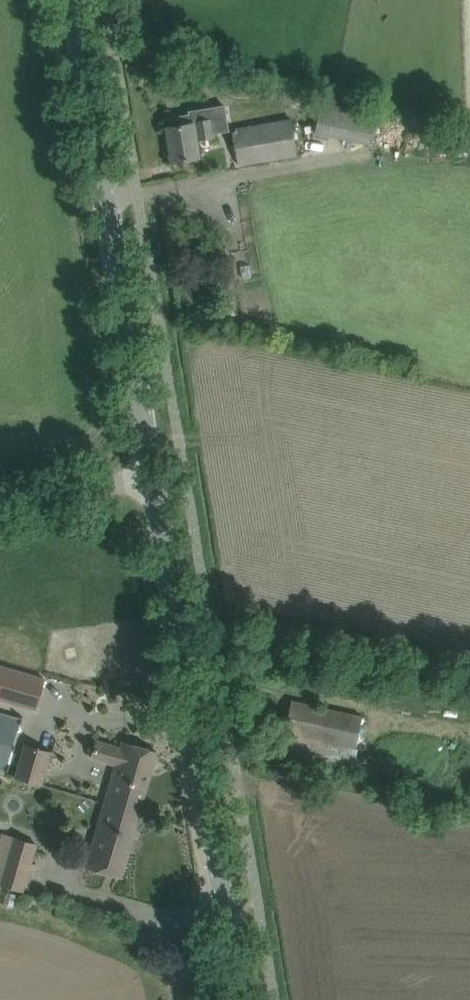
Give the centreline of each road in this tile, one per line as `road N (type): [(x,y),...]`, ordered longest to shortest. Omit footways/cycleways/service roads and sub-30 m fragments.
road 1 (tertiary): [(238,999),(151,470)]
road 2 (tertiary): [(151,470),(78,0)]
road 3 (unclassified): [(151,470),(49,488),(0,485)]

